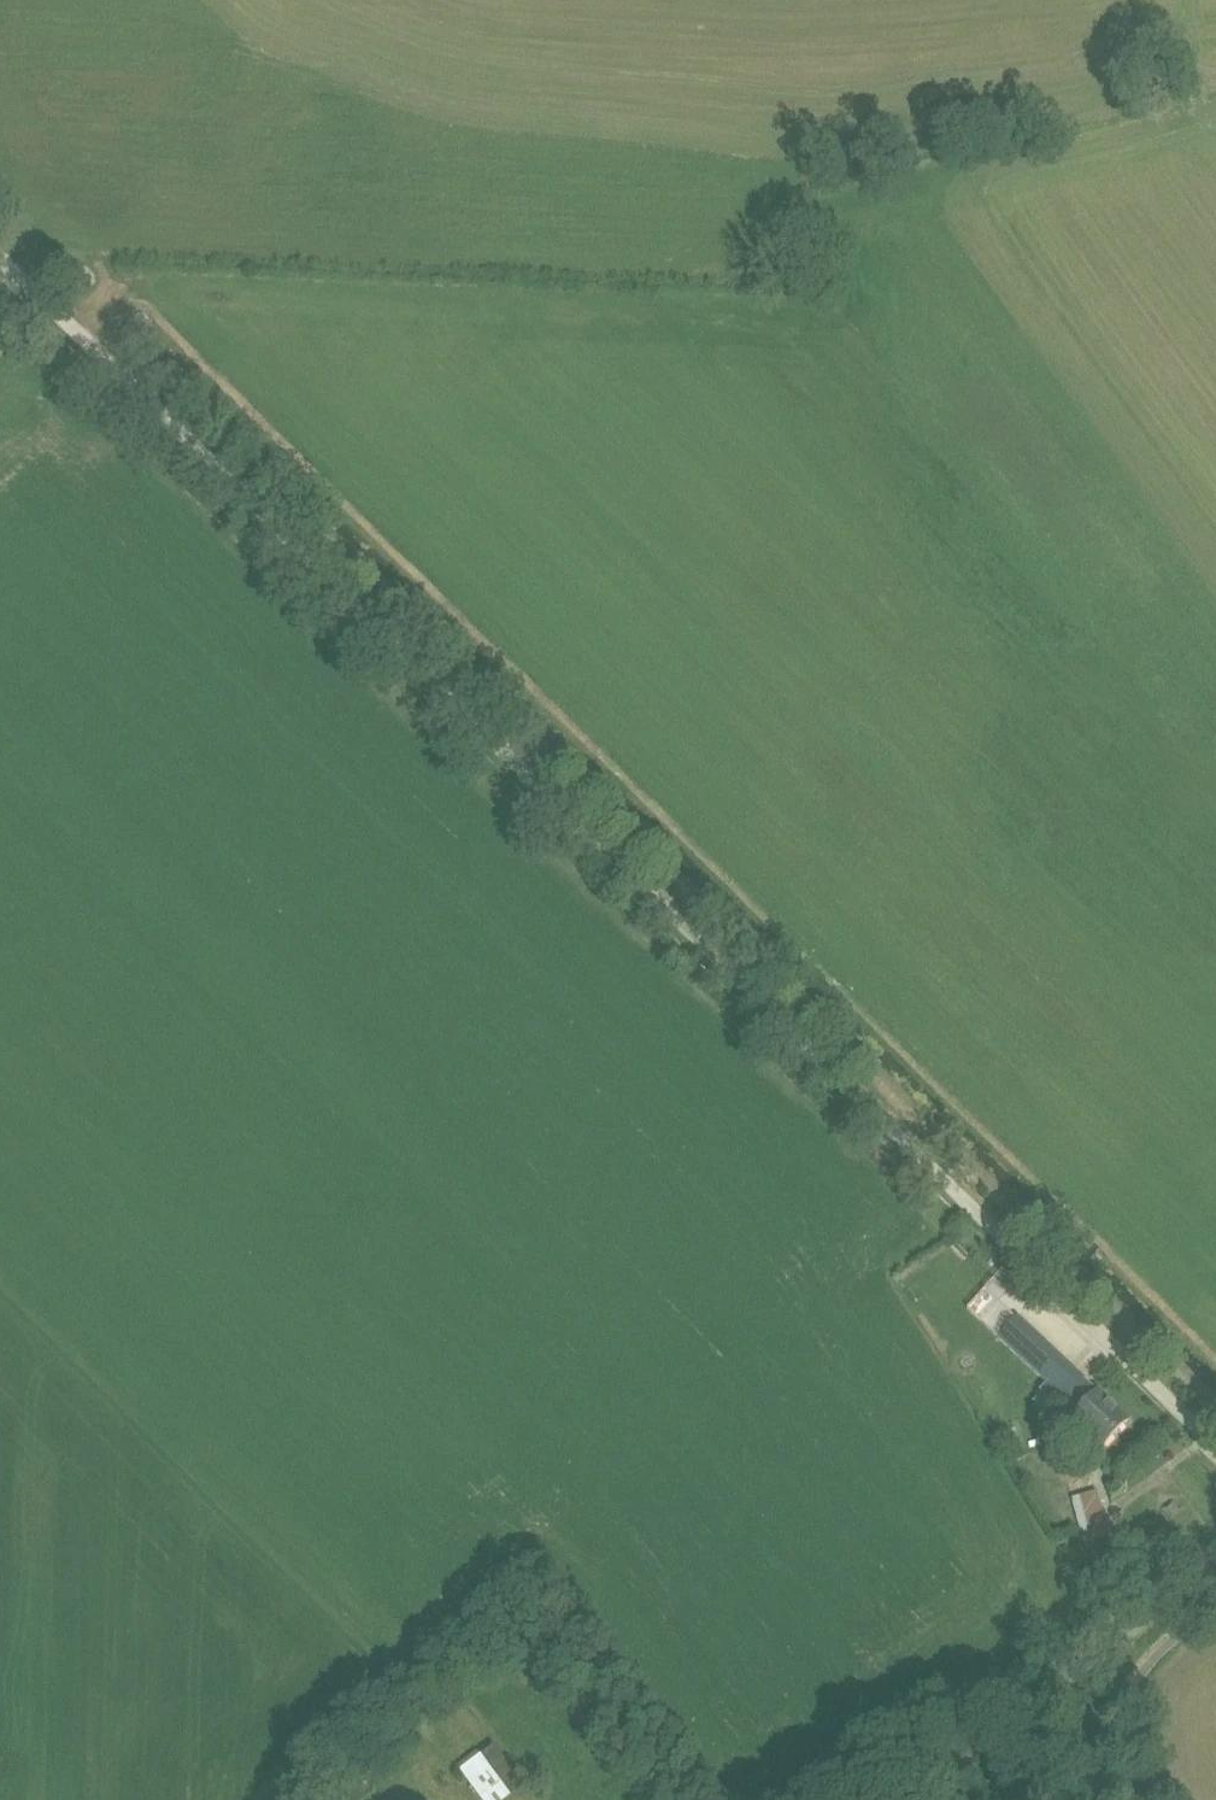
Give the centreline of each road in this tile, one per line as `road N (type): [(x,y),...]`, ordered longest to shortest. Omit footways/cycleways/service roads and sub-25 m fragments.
road 1 (track): [(1215,1448),(30,285)]
road 2 (tertiary): [(896,1799),(1215,1555)]

